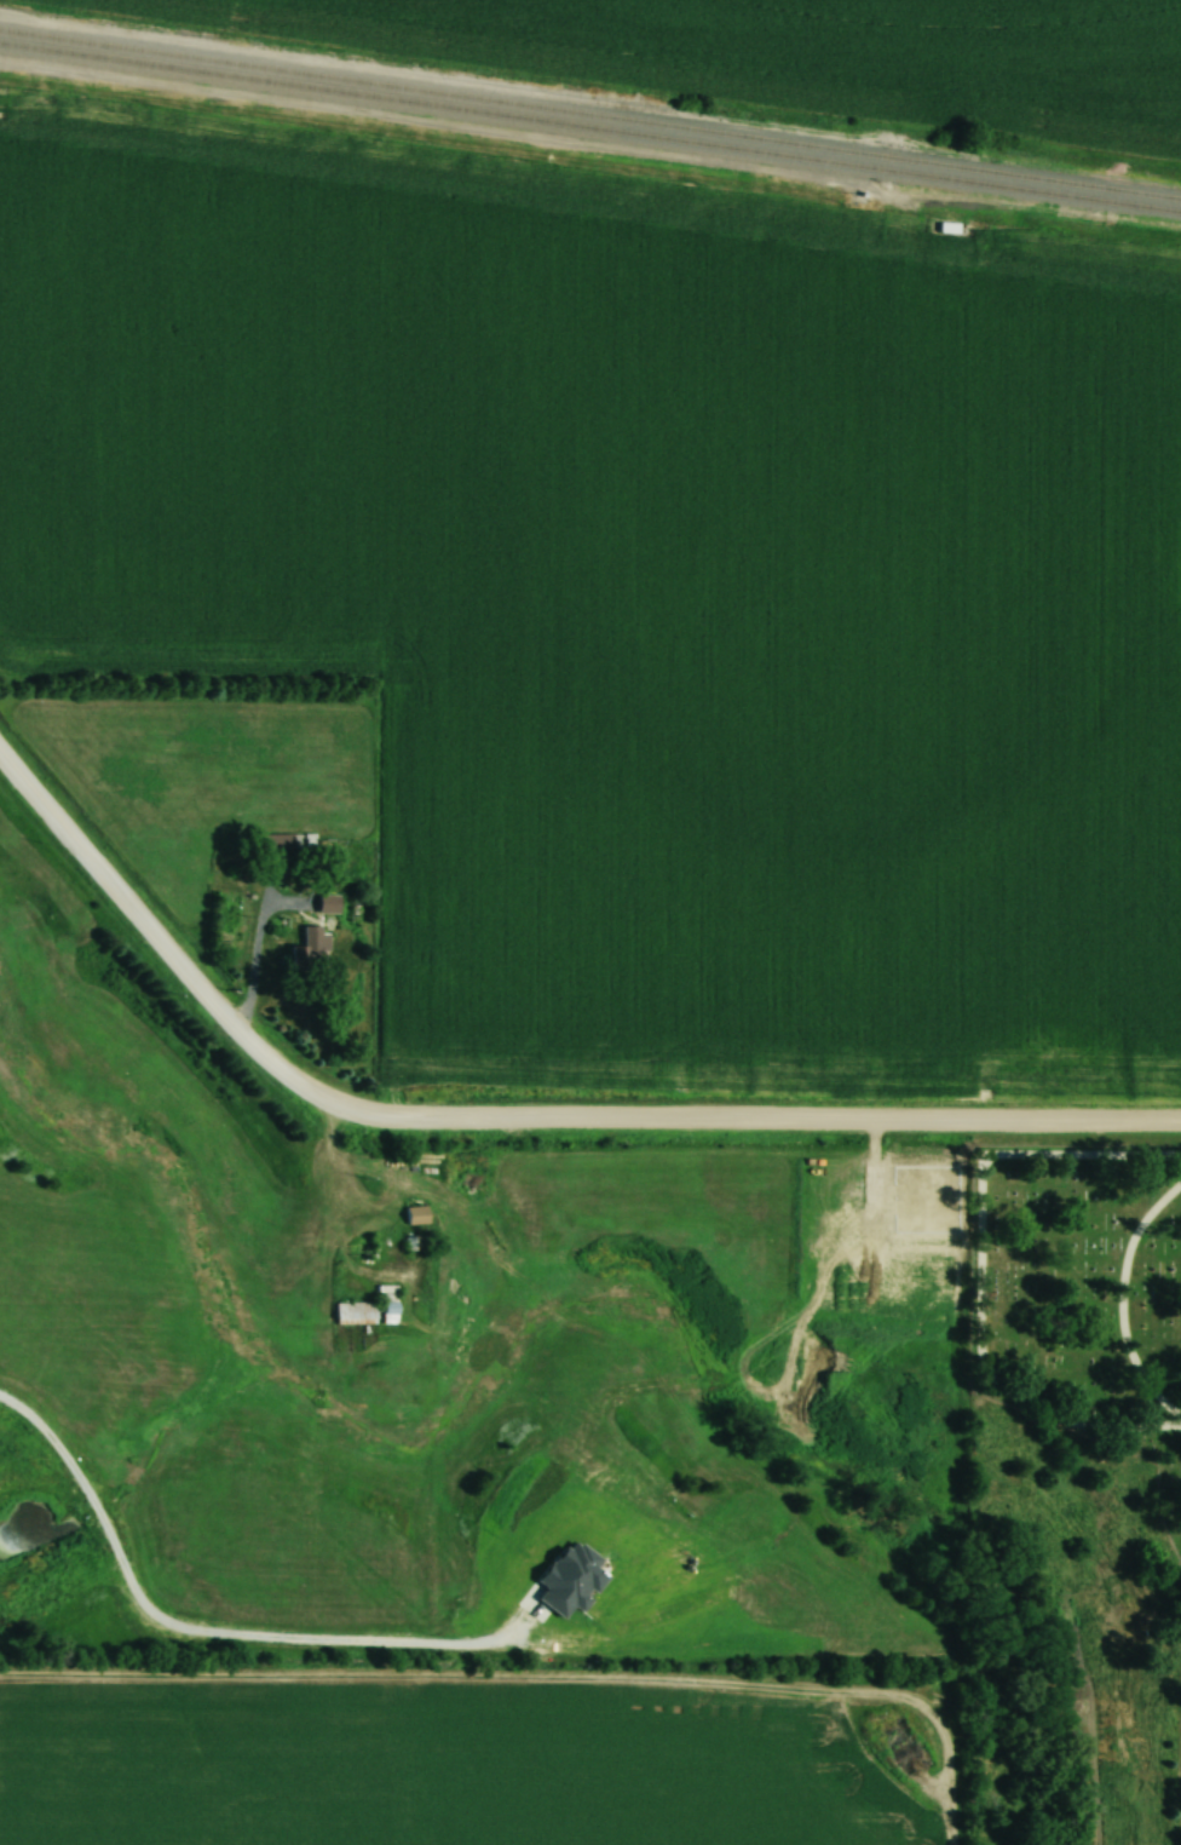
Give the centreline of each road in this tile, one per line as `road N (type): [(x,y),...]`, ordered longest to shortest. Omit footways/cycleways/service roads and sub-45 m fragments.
road 1 (tertiary): [(1180,1123),(403,1120),(341,1111),(275,1075),(240,1044),(0,761)]

